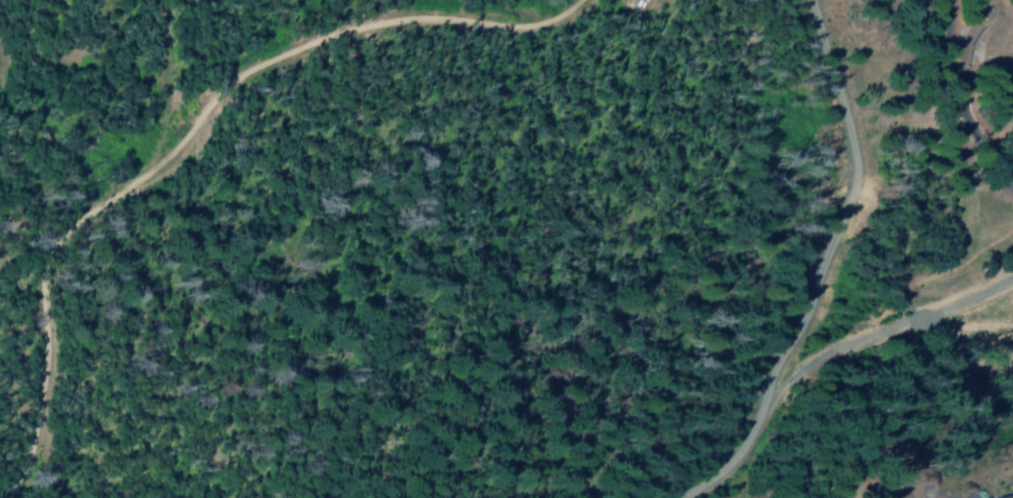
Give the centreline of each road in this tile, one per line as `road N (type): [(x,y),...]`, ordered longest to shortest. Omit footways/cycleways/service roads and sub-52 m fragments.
road 1 (track): [(592,0),(555,29),(373,26),(272,58),(238,84),(84,228),(48,342),(27,497)]
road 2 (track): [(759,426),(774,357),(812,287),(829,215),(836,106),(820,0)]
road 3 (residential): [(1012,275),(790,381),(692,497)]
road 4 (residential): [(951,0),(947,61),(962,110),(1012,184)]
road 5 (track): [(174,151),(161,155),(154,146),(164,53),(160,0)]

